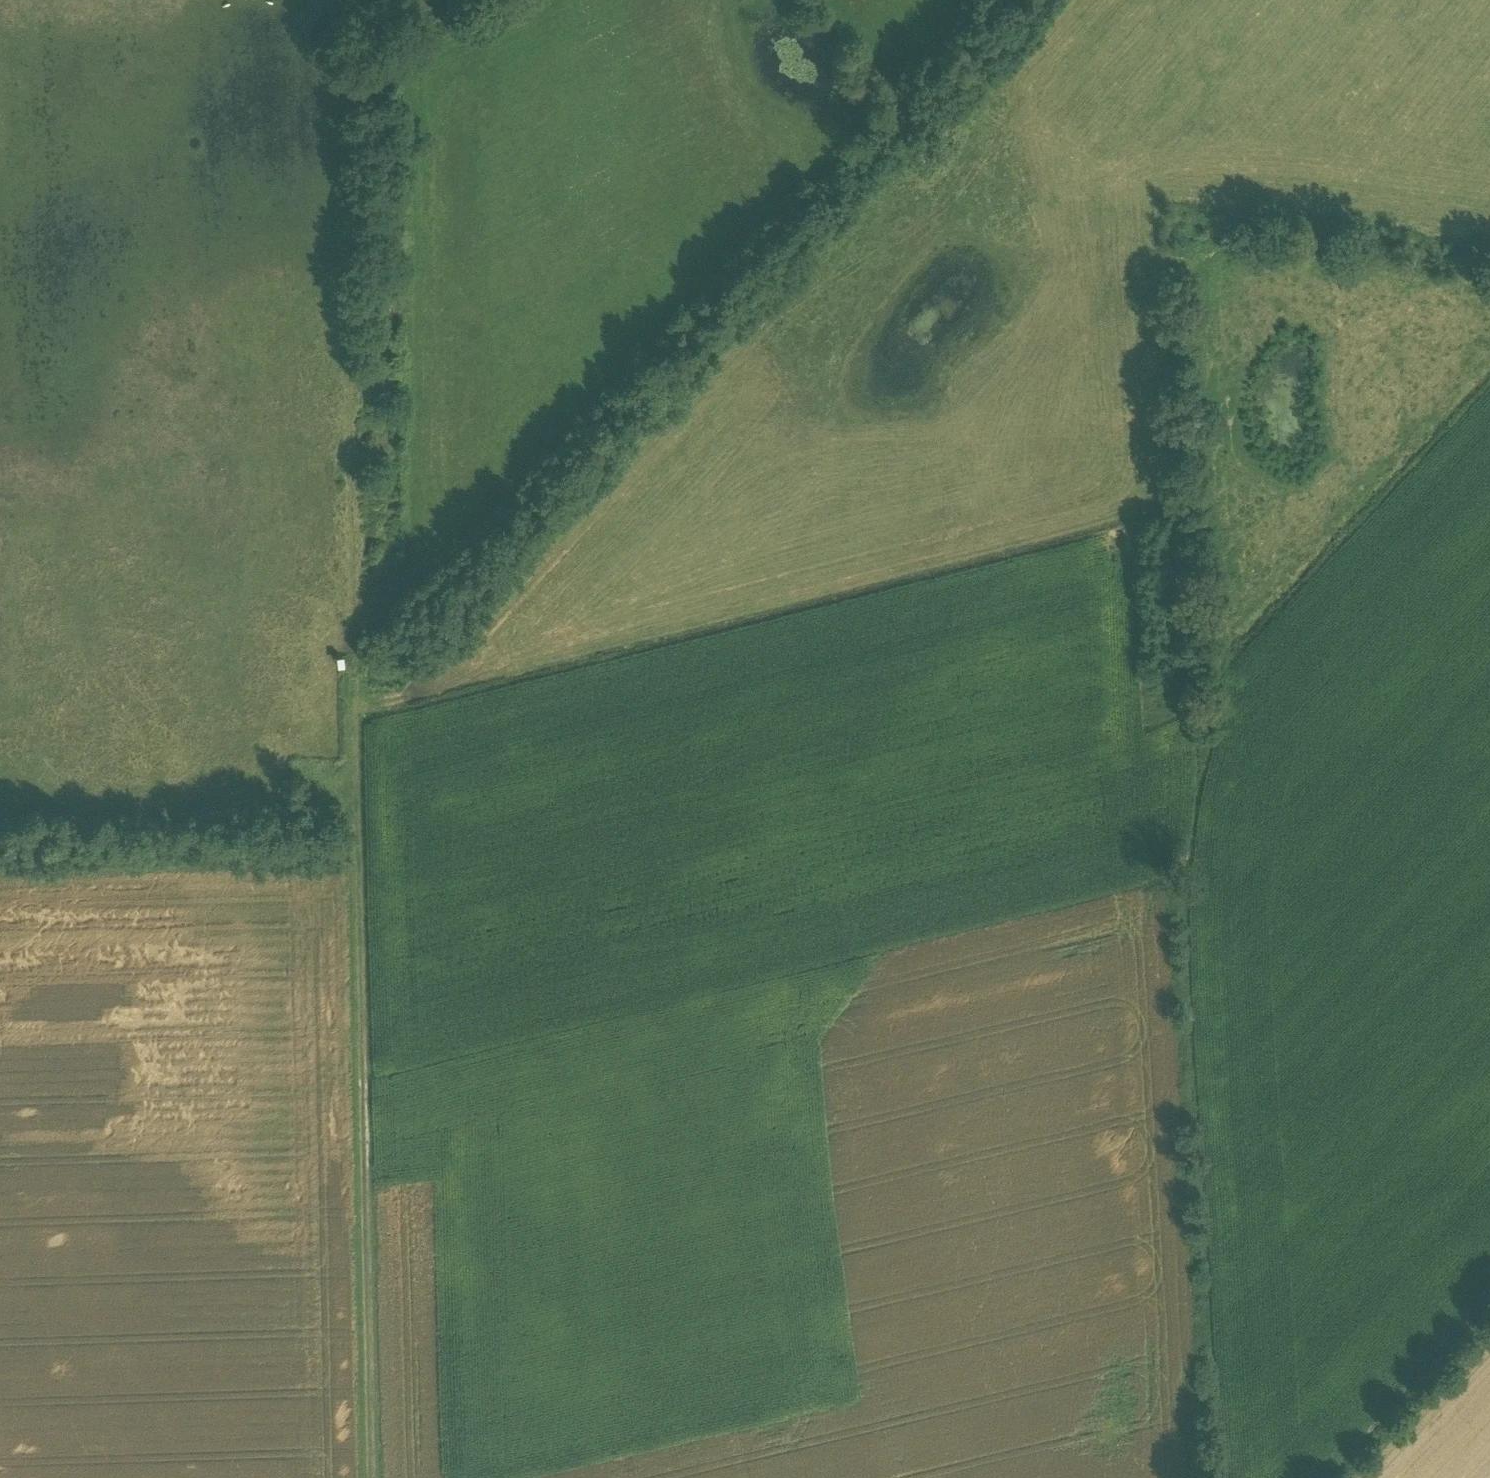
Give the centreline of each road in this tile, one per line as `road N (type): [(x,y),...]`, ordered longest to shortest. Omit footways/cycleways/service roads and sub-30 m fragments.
road 1 (track): [(355,661),(372,1477)]

